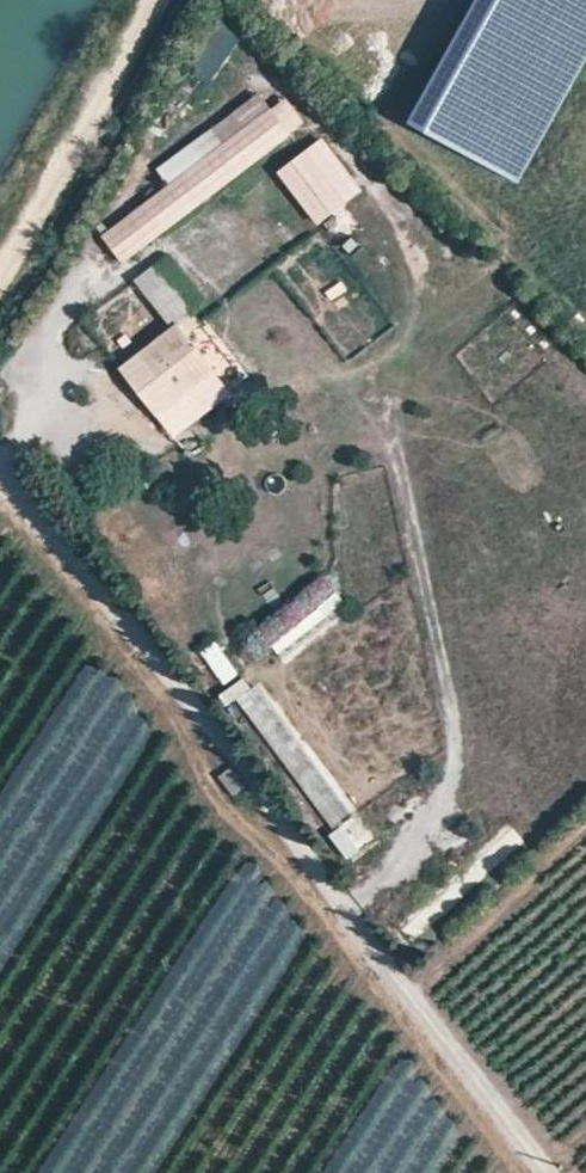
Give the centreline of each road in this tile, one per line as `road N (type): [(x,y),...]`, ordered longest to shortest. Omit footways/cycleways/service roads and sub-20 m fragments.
road 1 (unclassified): [(0,450),(162,633),(372,914),(585,1172)]
road 2 (track): [(0,270),(152,0)]

